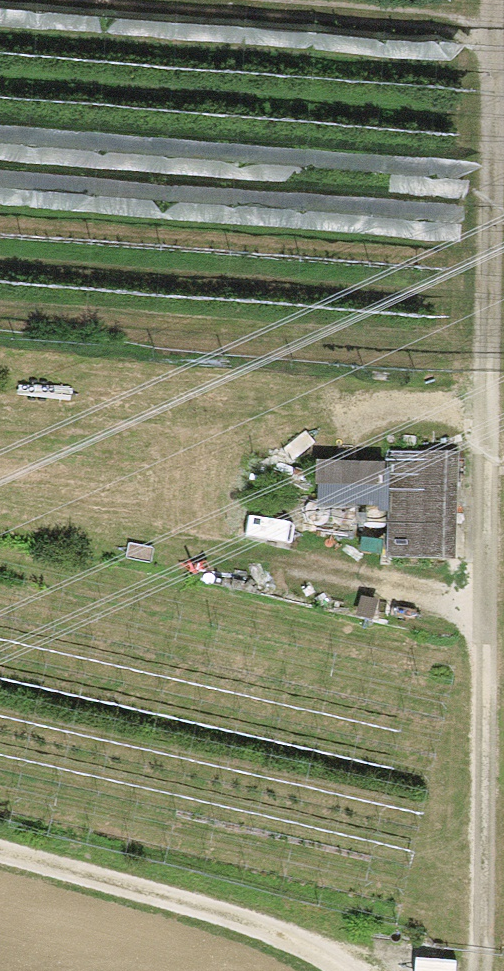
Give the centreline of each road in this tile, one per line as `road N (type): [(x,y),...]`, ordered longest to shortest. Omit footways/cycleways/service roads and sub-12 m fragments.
road 1 (track): [(472,970),(487,0)]
road 2 (track): [(486,40),(54,0)]
road 3 (track): [(335,970),(293,948),(155,901),(0,860)]

